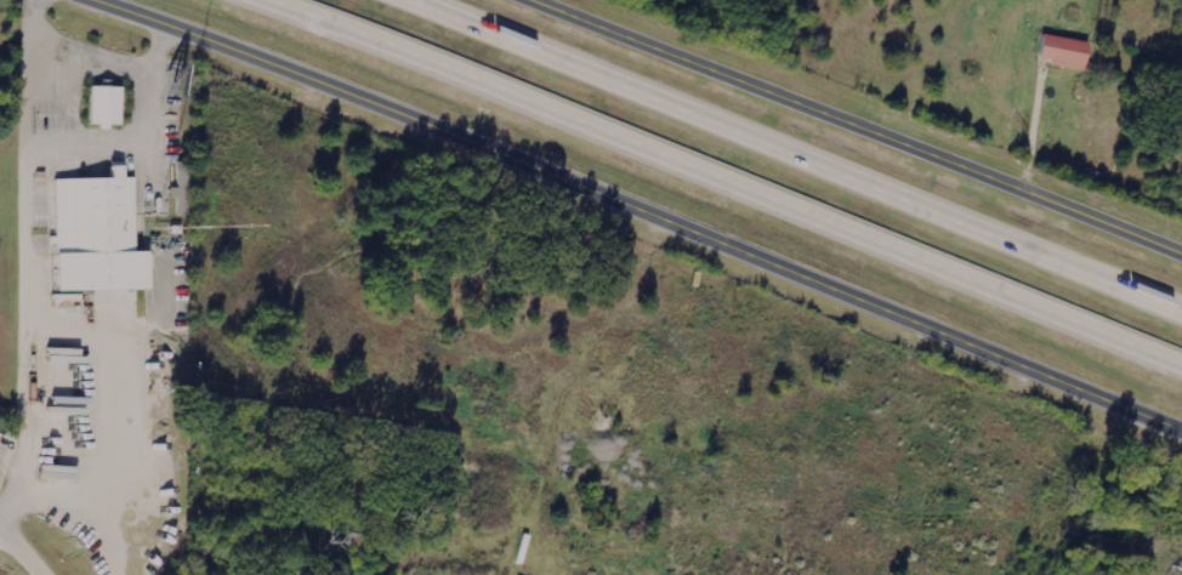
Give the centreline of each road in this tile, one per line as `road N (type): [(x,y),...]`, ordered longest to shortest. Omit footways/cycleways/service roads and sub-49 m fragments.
road 1 (tertiary): [(1181,431),(366,96),(102,0)]
road 2 (motorway): [(284,0),(1181,362)]
road 3 (motorway): [(1181,299),(422,0)]
road 4 (tertiary): [(1181,254),(532,0)]

